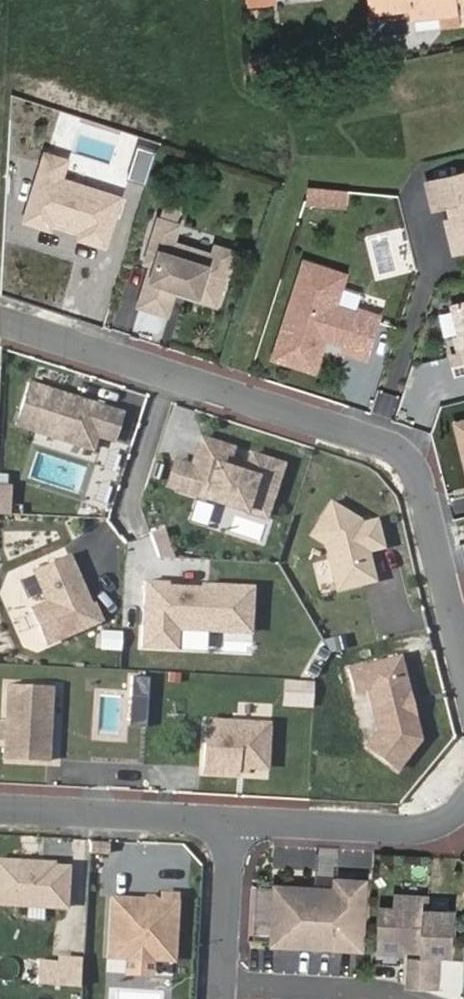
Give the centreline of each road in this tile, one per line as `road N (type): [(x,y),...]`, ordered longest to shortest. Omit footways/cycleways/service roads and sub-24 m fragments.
road 1 (residential): [(0,320),(394,446),(412,458),(463,651)]
road 2 (residential): [(463,805),(446,821),(406,829),(229,818)]
road 3 (residential): [(229,818),(0,806)]
road 4 (residential): [(220,983),(413,998)]
road 5 (residential): [(229,818),(220,983)]

